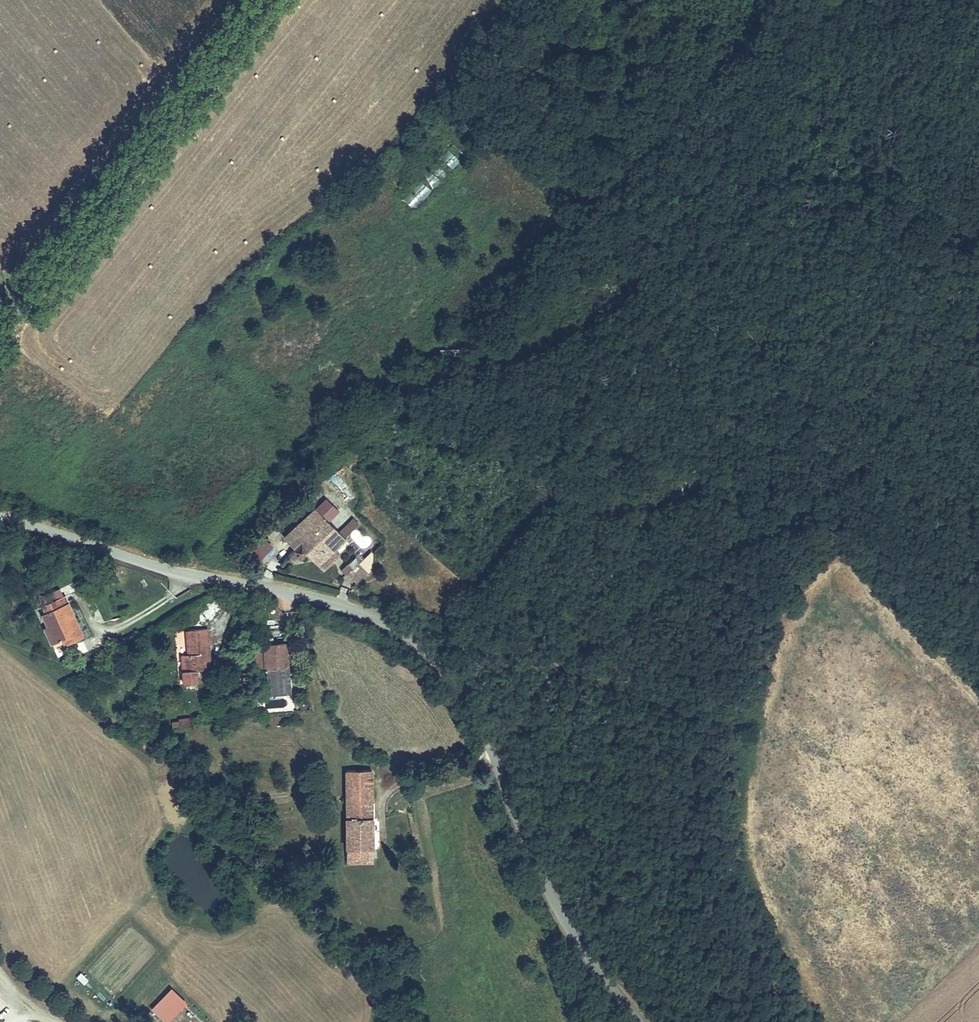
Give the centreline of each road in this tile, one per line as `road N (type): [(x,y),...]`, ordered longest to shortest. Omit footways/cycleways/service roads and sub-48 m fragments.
road 1 (unclassified): [(0,519),(351,607),(413,637),(470,704),(560,915),(641,1021)]
road 2 (secondary): [(255,0),(0,322)]

